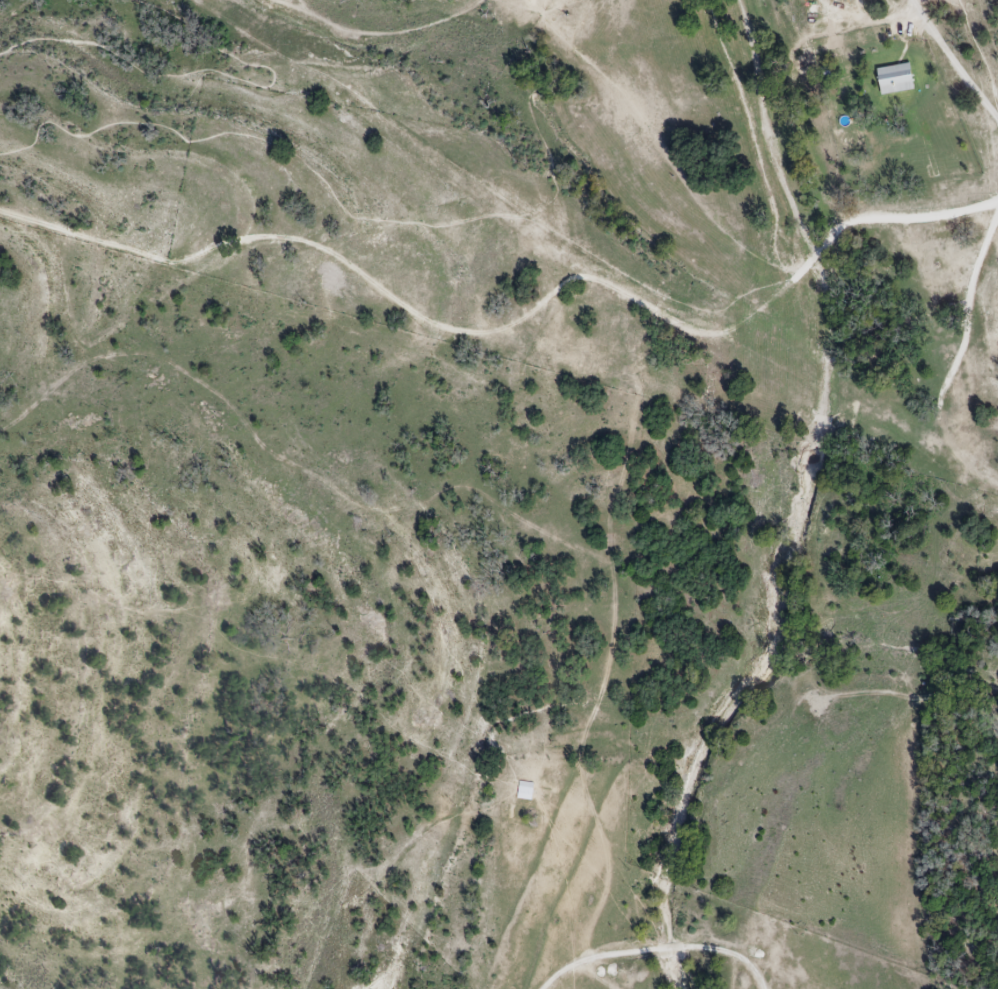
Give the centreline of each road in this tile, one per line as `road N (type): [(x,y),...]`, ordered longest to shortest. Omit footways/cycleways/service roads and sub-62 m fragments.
road 1 (track): [(0,218),(171,267),(283,235),(336,256),(452,336),(499,335),(544,308),(572,276),(615,287),(732,344)]

